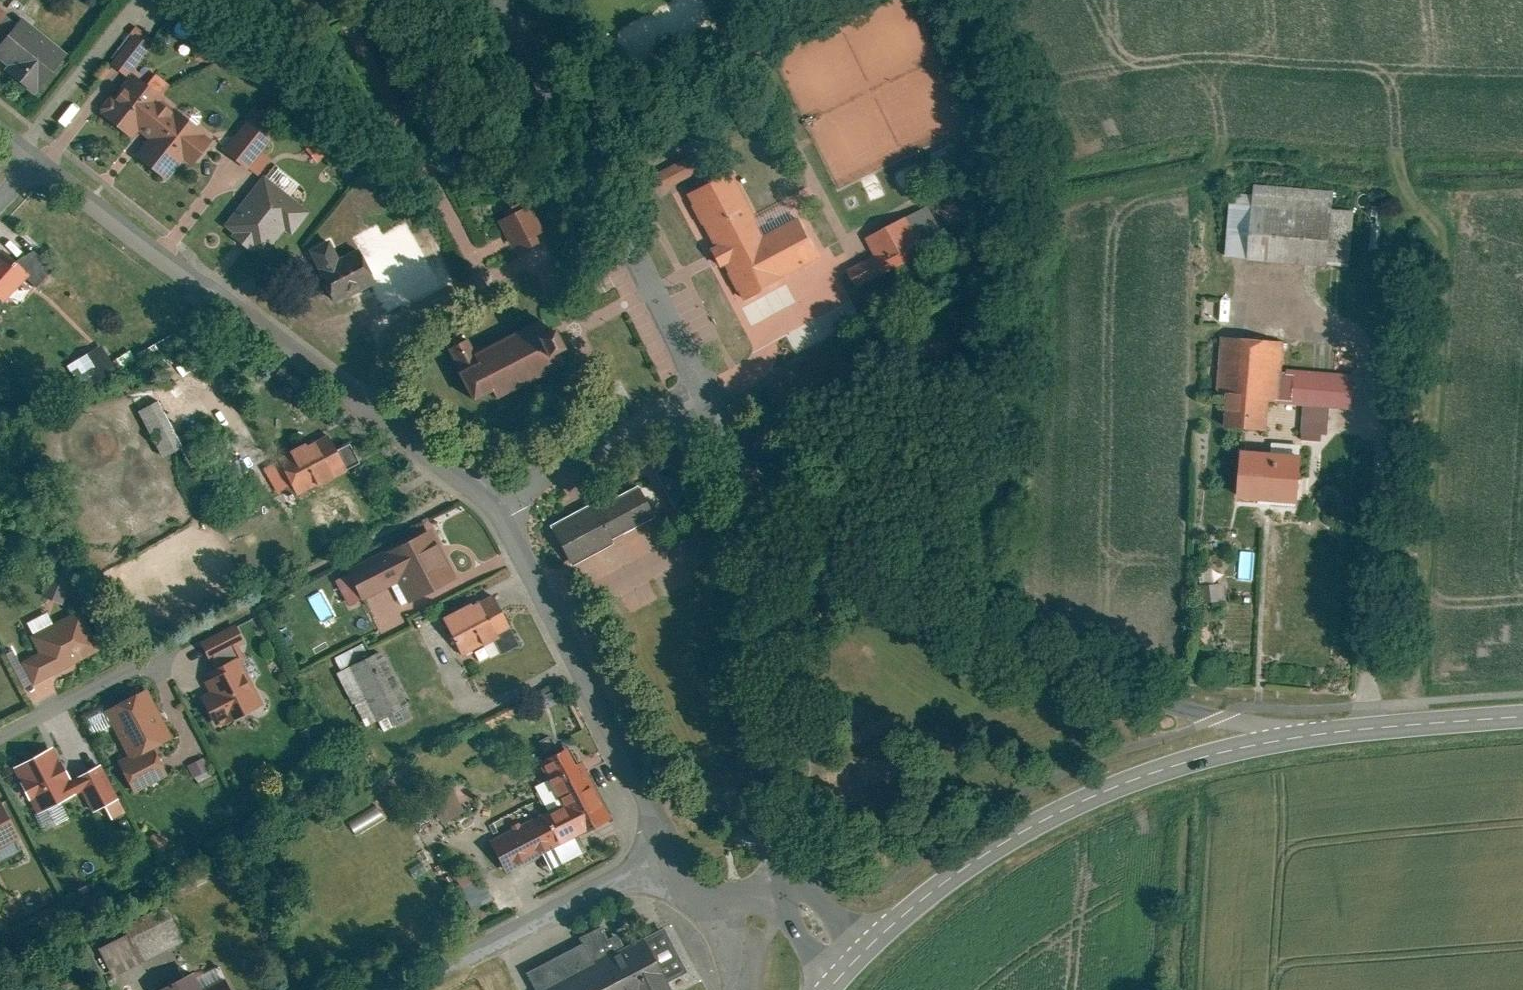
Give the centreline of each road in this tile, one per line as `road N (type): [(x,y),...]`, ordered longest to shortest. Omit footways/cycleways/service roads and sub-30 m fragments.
road 1 (residential): [(1229,750),(1206,722),(1037,655),(894,575),(712,395)]
road 2 (residential): [(493,506),(31,147)]
road 3 (residential): [(712,395),(759,619),(782,898)]
road 4 (residential): [(712,395),(502,0)]
road 5 (tertiary): [(1229,750),(1087,804),(980,863),(849,970)]
road 6 (residential): [(673,870),(493,506)]
road 7 (tertiary): [(1522,721),(1229,750)]
road 8 (residential): [(433,989),(673,870)]
road 9 (residential): [(712,395),(665,410),(493,506)]
road 10 (residential): [(31,147),(138,0)]
road 11 (residential): [(0,735),(157,655)]

